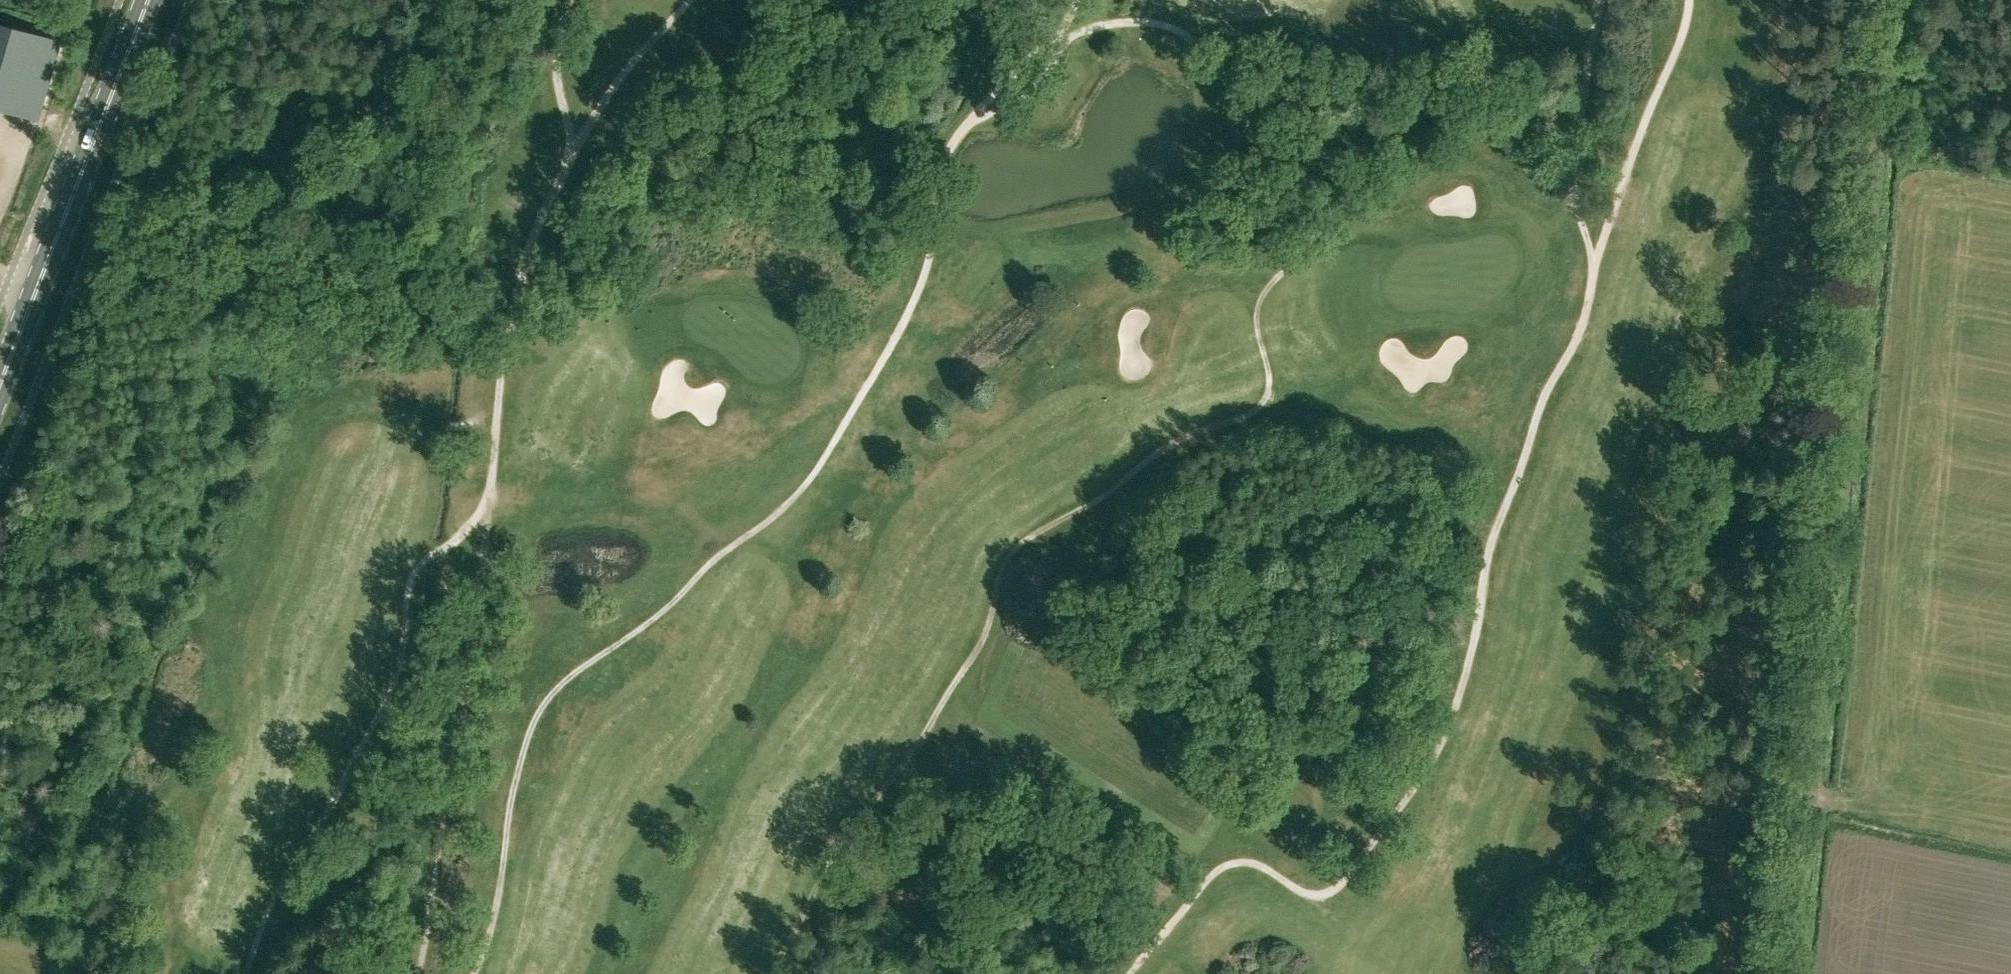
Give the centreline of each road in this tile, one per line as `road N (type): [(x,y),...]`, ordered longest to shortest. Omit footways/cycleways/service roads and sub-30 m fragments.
road 1 (unclassified): [(1787,973),(1882,0)]
road 2 (primary): [(0,376),(143,0)]

